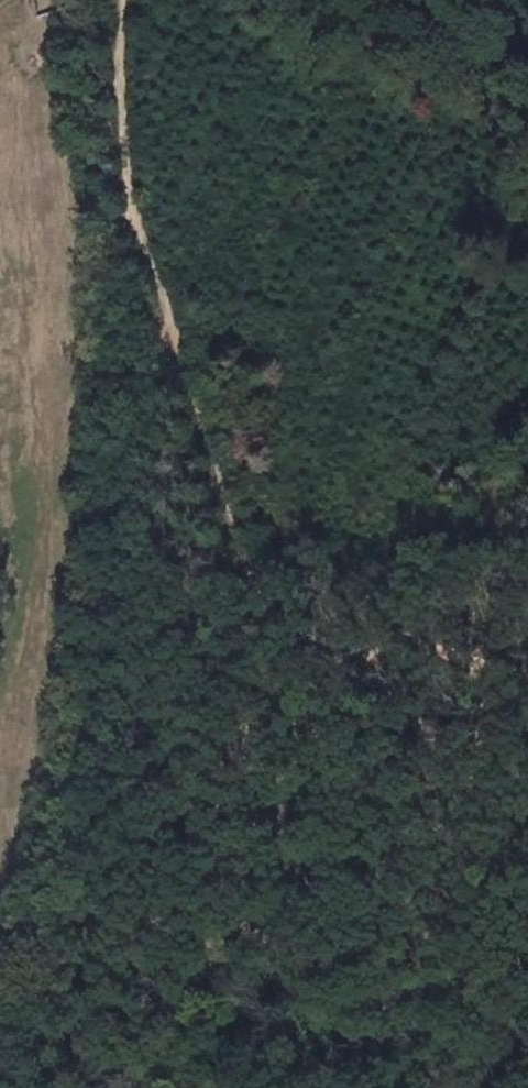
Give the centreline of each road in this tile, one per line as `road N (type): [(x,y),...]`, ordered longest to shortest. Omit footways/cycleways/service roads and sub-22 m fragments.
road 1 (track): [(17,1087),(72,971),(109,838),(107,341),(128,196)]
road 2 (track): [(124,0),(119,56),(128,196),(261,609),(276,709)]
road 3 (track): [(276,709),(275,883),(251,1003),(182,1087)]

